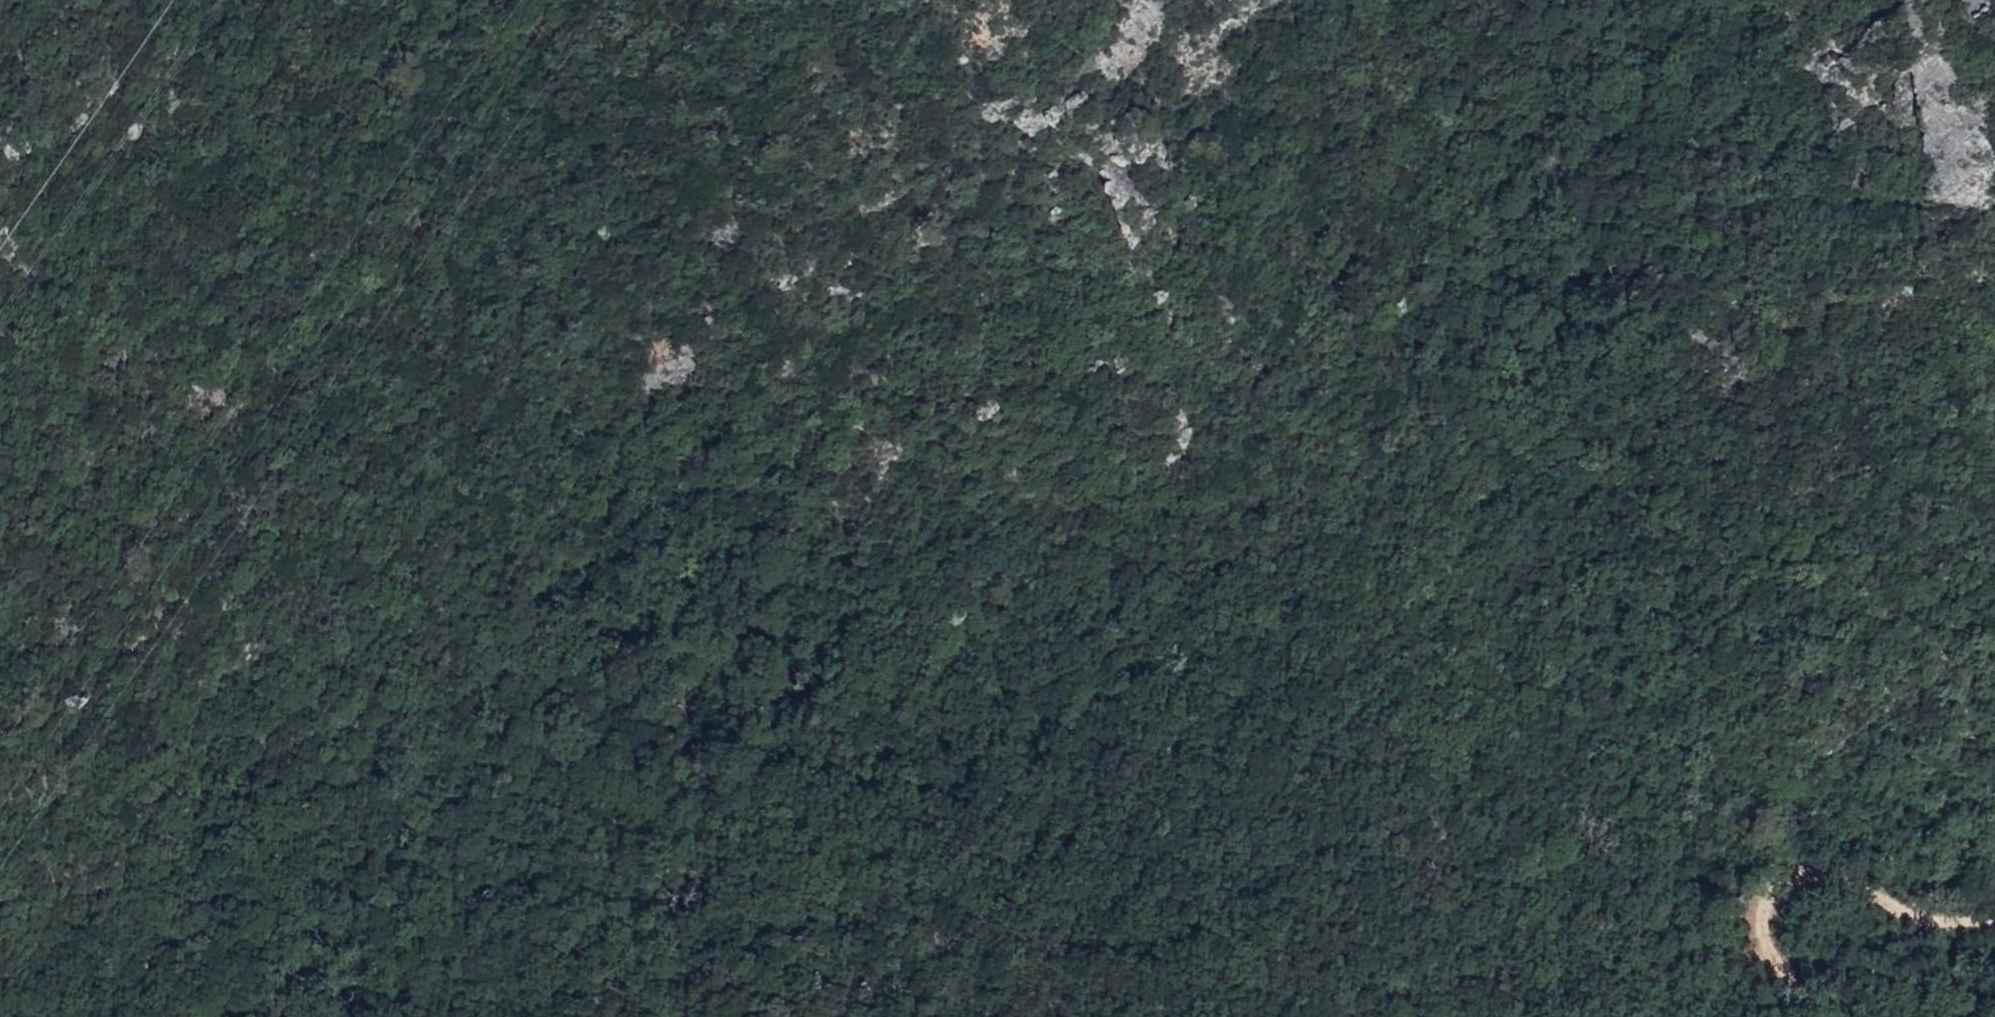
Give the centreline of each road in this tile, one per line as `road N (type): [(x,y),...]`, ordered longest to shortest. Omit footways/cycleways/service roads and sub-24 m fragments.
road 1 (track): [(1994,919),(1930,918),(1835,882),(1794,879),(1763,895),(1759,935),(1812,1016)]

